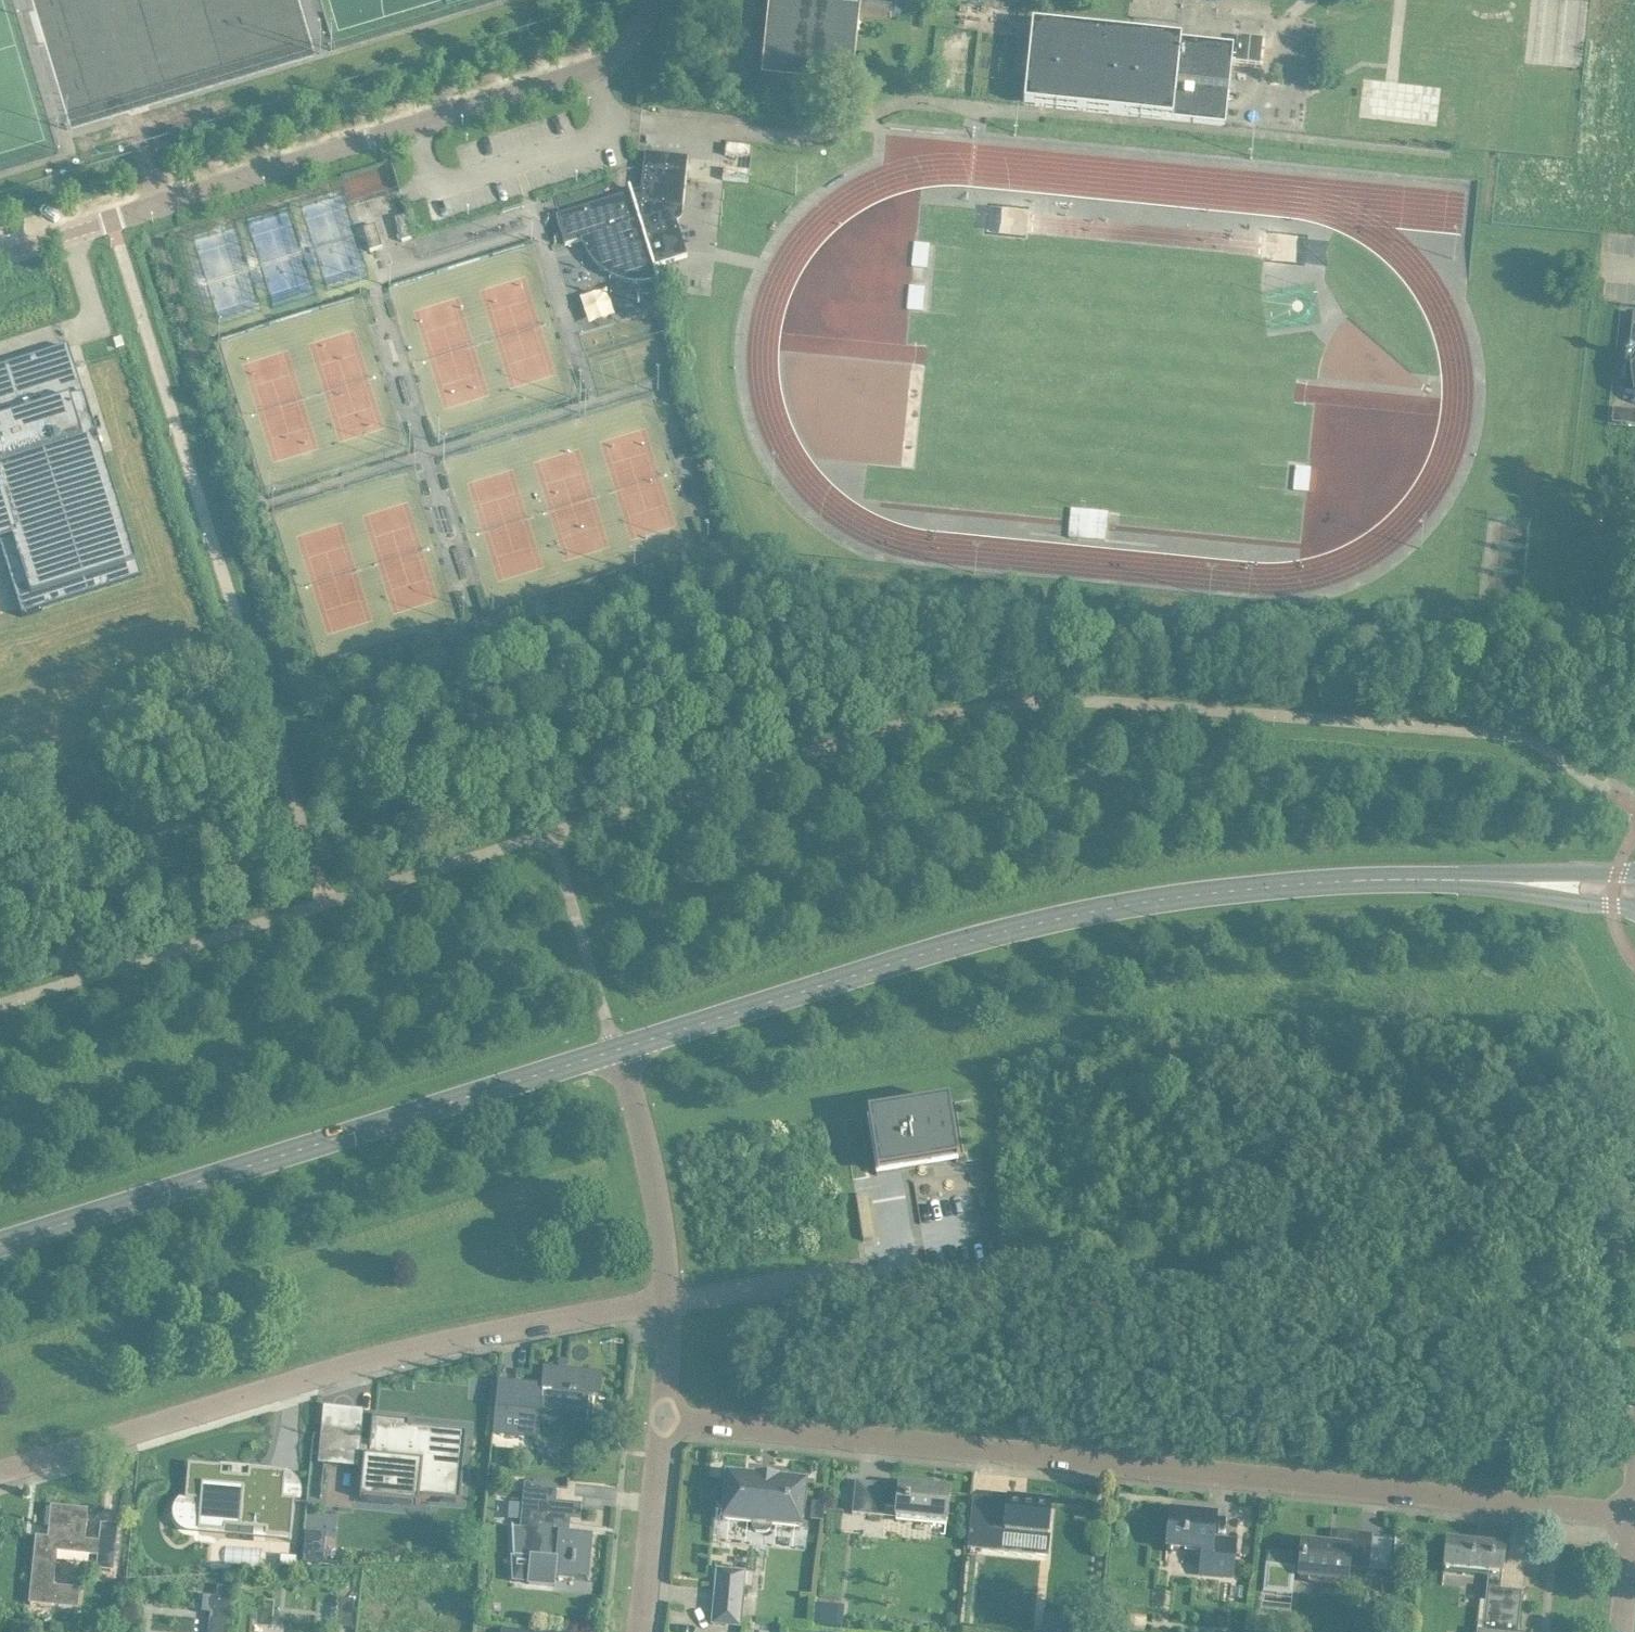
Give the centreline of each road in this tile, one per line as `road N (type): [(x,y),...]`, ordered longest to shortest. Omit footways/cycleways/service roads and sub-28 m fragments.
road 1 (residential): [(1634,1513),(656,1426)]
road 2 (secondary): [(616,1048),(1046,921),(1226,891),(1527,884)]
road 3 (unclassified): [(0,253),(607,63),(638,37),(655,0)]
road 4 (residential): [(0,1469),(414,1349),(661,1300)]
road 5 (secondary): [(0,1244),(616,1048)]
road 6 (residential): [(661,1300),(658,1208),(616,1048)]
road 7 (residential): [(642,1631),(656,1426)]
road 8 (residential): [(656,1426),(661,1300)]

